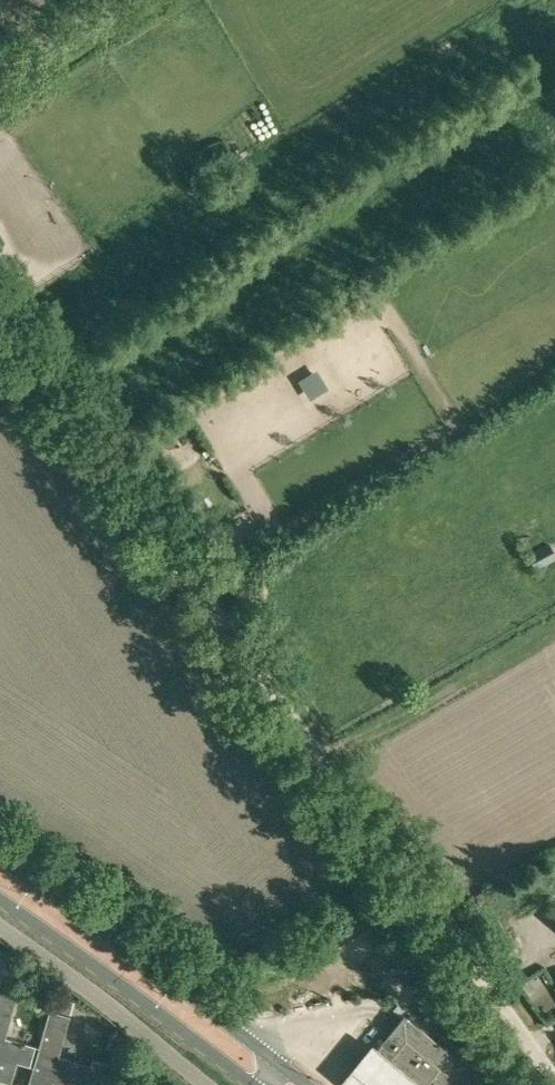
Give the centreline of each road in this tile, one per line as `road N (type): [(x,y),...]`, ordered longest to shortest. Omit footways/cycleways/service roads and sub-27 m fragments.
road 1 (unclassified): [(554,1076),(0,316)]
road 2 (primary): [(306,1084),(0,859)]
road 3 (primary): [(0,901),(254,1084)]
road 4 (unclassified): [(0,77),(127,0)]

